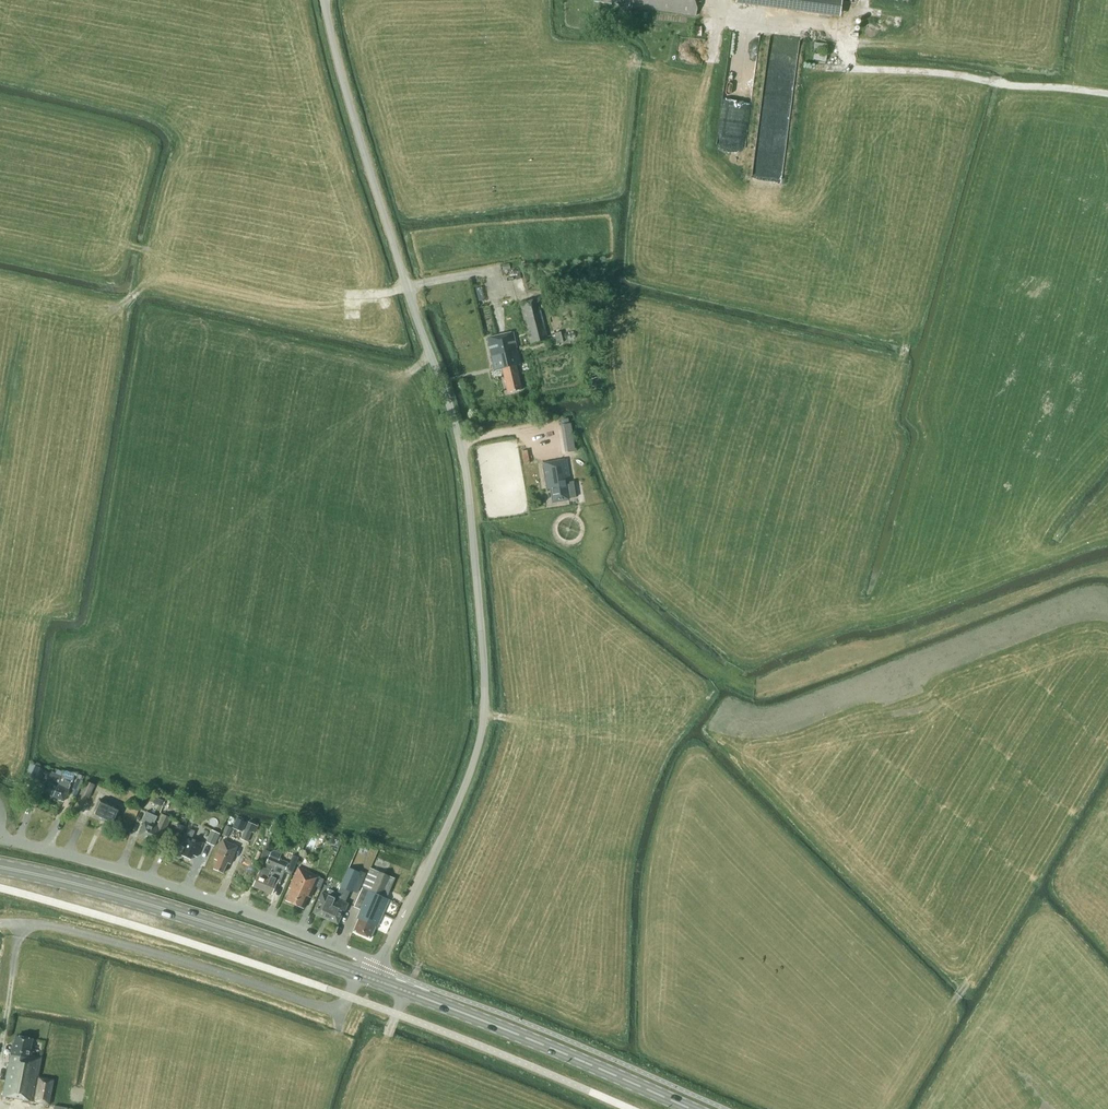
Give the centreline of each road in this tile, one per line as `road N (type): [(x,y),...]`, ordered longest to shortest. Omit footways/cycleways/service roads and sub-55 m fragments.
road 1 (unclassified): [(377,966),(469,774),(485,703),(482,639),(454,420),(324,0)]
road 2 (residential): [(377,966),(147,878),(0,838)]
road 3 (primary): [(368,977),(141,902),(0,868)]
road 4 (primary): [(694,1108),(368,977)]

